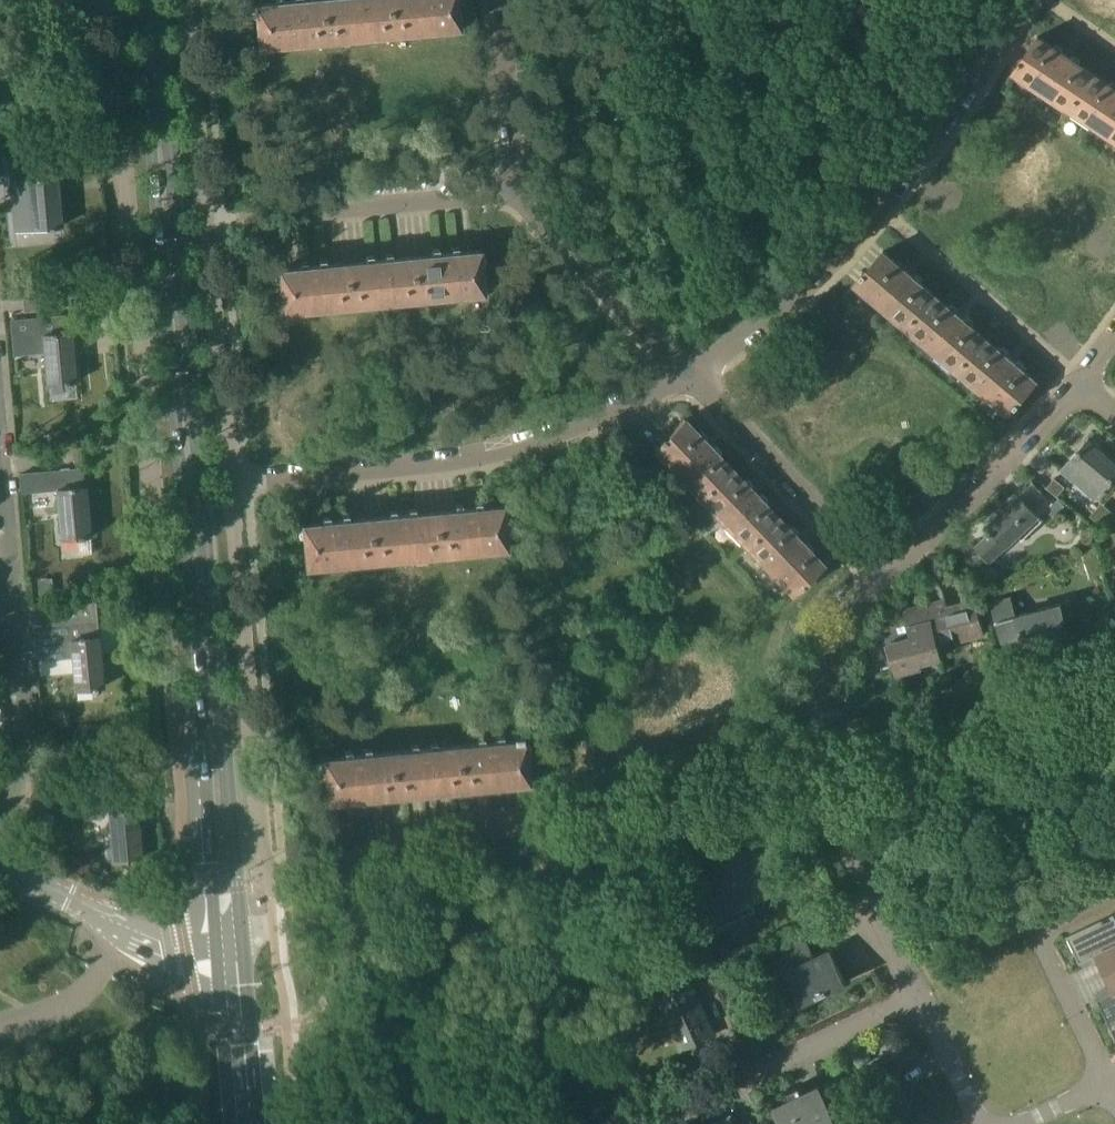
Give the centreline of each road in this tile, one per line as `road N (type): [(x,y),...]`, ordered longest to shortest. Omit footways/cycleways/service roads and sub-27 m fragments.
road 1 (primary): [(232,946),(226,758),(162,0)]
road 2 (unclassified): [(108,0),(171,688),(198,744)]
road 3 (primary): [(134,0),(200,683),(198,744)]
road 4 (residential): [(678,380),(878,205),(1017,0)]
road 5 (residential): [(364,891),(335,897),(278,887),(263,853),(234,487)]
road 6 (residential): [(364,891),(813,770)]
road 7 (residential): [(234,487),(535,445),(678,380)]
road 8 (residential): [(0,833),(27,769),(0,462)]
road 9 (residential): [(205,234),(508,198)]
road 10 (residential): [(648,1123),(917,993)]
road 11 (residential): [(839,763),(1114,691)]
road 12 (residential): [(883,576),(678,380)]
road 13 (residential): [(883,576),(1006,462),(1079,381)]
road 14 (residential): [(1114,891),(1036,926),(1111,1081)]
road 15 (residential): [(234,487),(205,234)]
road 16 (residential): [(232,946),(161,944),(0,867)]
road 17 (residential): [(678,380),(508,198)]
road 18 (residential): [(917,993),(813,770)]
road 19 (residential): [(205,234),(187,0)]
road 20 (primary): [(198,744),(207,891),(232,946)]
road 21 (residential): [(839,763),(827,690),(835,652),(883,576)]
road 22 (residential): [(508,198),(495,0)]
road 23 (primary): [(246,1123),(232,946)]
road 24 (residential): [(980,1123),(917,993)]

